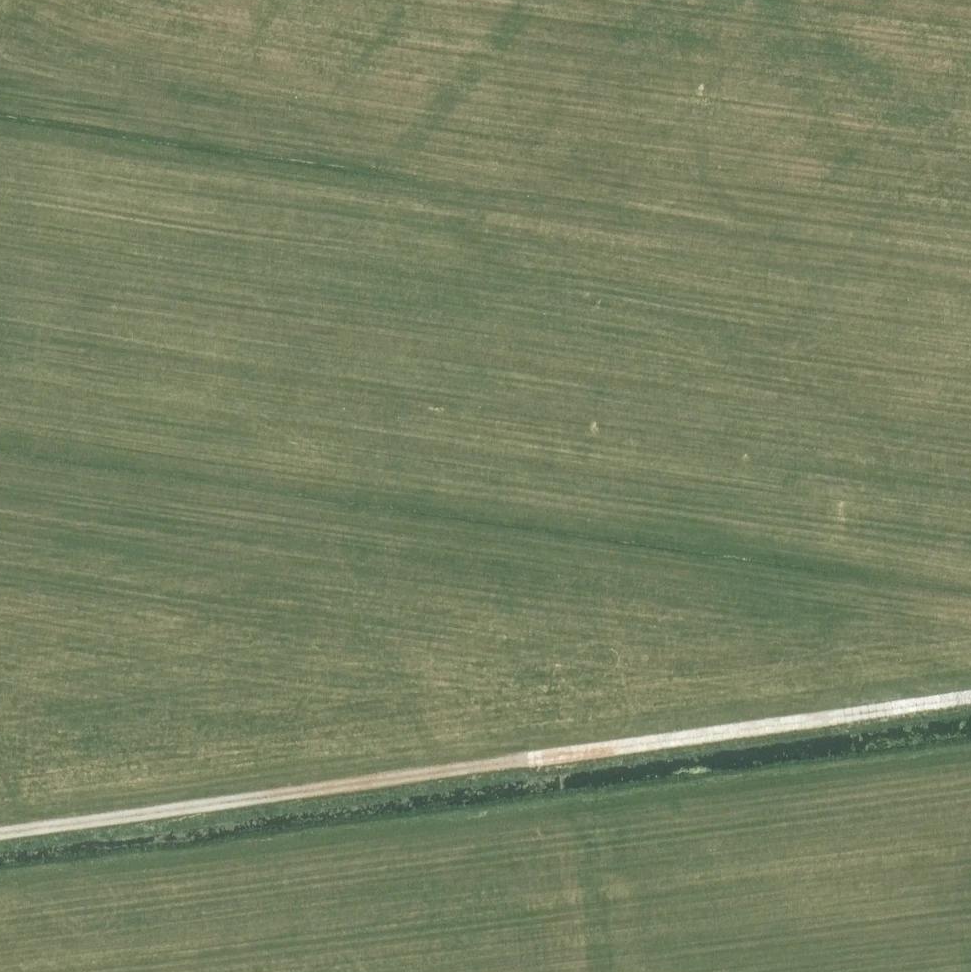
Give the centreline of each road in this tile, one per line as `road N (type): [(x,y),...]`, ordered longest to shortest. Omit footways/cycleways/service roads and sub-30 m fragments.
road 1 (track): [(970,698),(0,835)]

